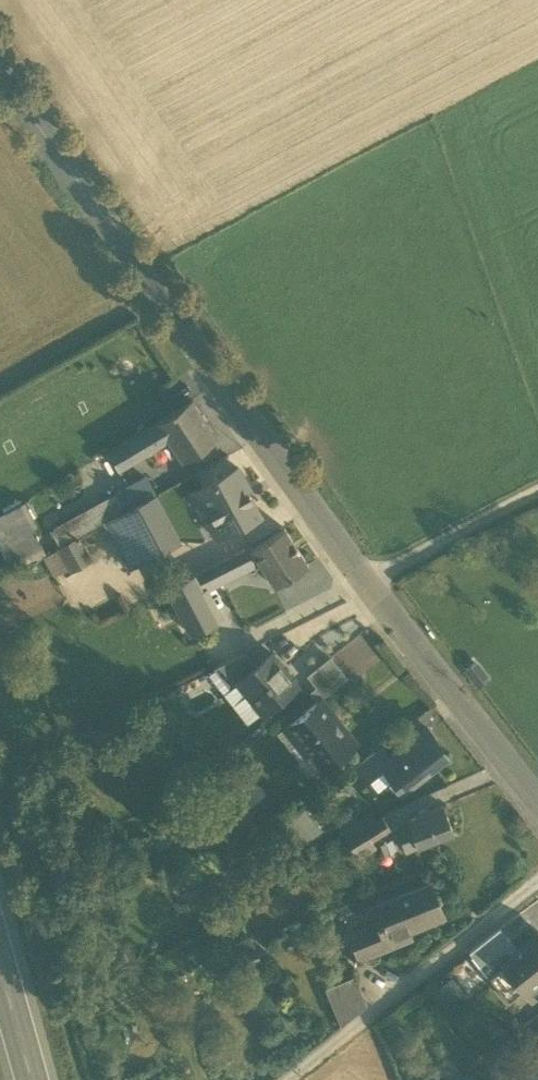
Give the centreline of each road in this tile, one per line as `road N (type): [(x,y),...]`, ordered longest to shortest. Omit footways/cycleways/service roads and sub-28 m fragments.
road 1 (tertiary): [(537,806),(363,583),(0,74)]
road 2 (track): [(537,881),(286,1079)]
road 3 (track): [(363,583),(537,491)]

